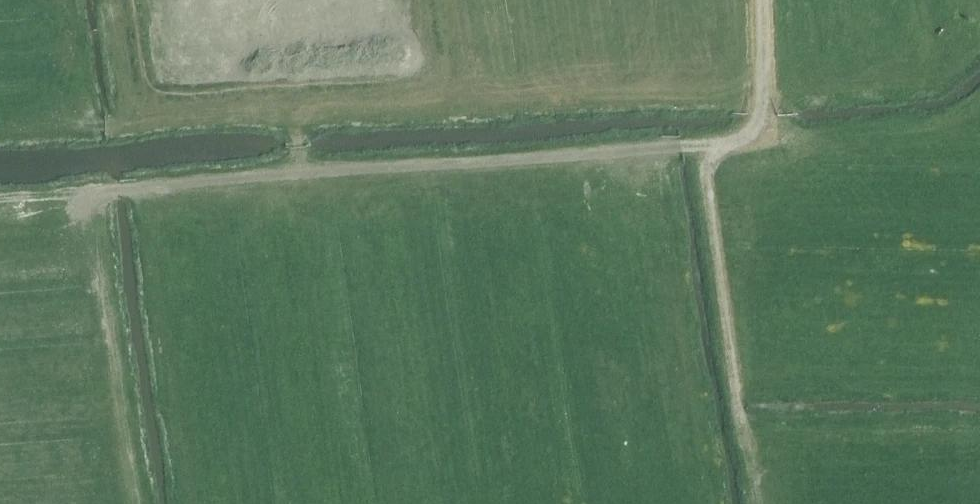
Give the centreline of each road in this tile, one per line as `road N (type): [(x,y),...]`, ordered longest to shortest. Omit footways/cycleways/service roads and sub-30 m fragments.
road 1 (track): [(702,146),(95,187)]
road 2 (track): [(764,139),(702,146),(751,503)]
road 3 (track): [(95,187),(138,503)]
road 4 (track): [(979,106),(918,134),(764,139)]
road 5 (track): [(763,0),(764,139)]

